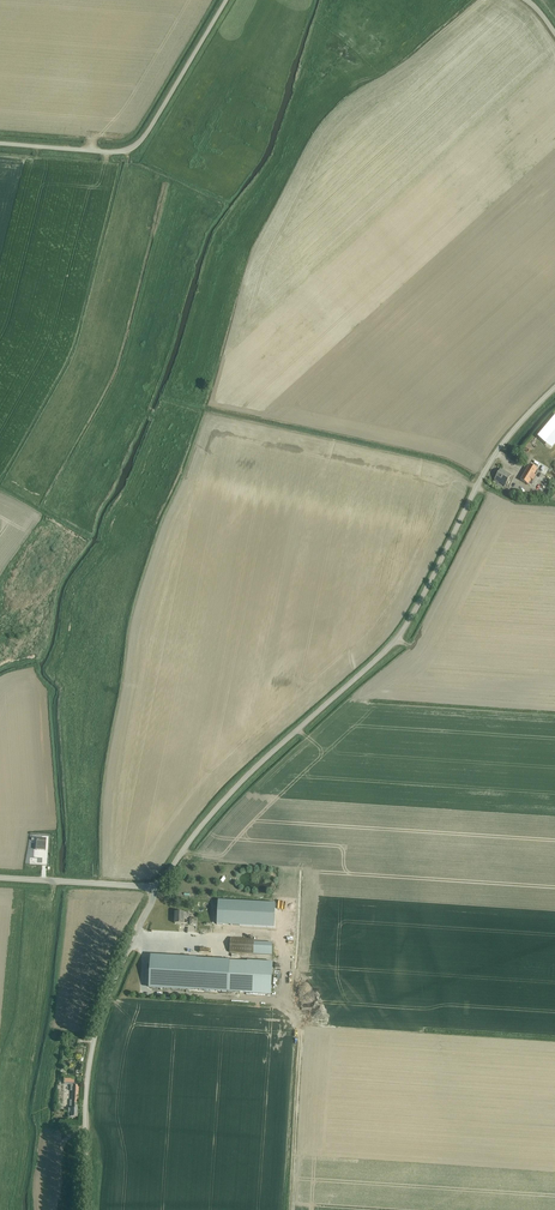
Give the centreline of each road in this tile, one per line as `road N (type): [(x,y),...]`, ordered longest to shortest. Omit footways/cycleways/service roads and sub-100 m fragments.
road 1 (unclassified): [(157,890),(230,794),(400,633),(493,458),(554,387)]
road 2 (unclassified): [(84,1209),(91,1053),(157,890)]
road 3 (unclassified): [(0,144),(111,152),(136,145),(226,0)]
road 4 (unclassified): [(0,877),(157,890)]

